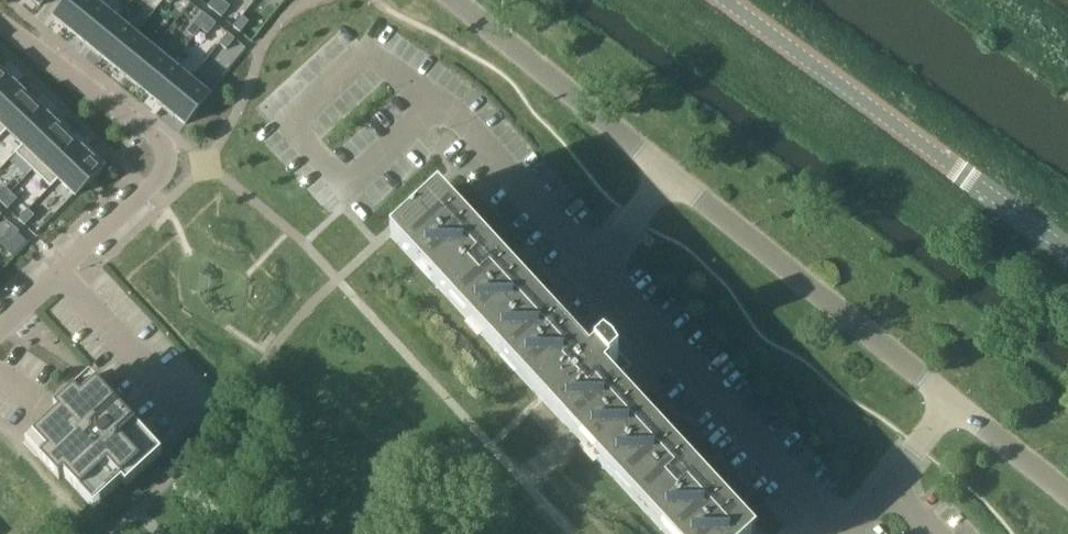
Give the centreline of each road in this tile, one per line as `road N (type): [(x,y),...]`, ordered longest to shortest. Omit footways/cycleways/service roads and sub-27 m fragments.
road 1 (residential): [(0,24),(151,134),(168,159),(146,192),(0,331)]
road 2 (tertiary): [(1067,250),(721,0)]
road 3 (residential): [(844,533),(593,265)]
road 4 (residential): [(950,405),(676,178)]
road 5 (residential): [(676,178),(450,0)]
road 6 (residential): [(593,265),(466,132)]
road 7 (residential): [(1067,496),(950,405)]

